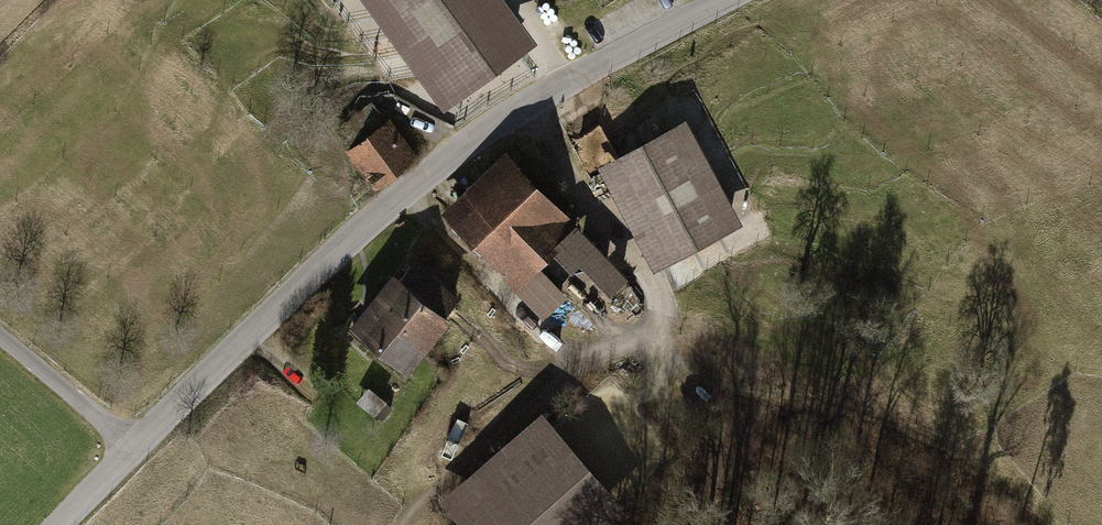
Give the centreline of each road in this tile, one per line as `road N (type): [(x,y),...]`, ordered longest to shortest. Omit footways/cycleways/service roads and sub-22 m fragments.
road 1 (unclassified): [(62,524),(372,219),(523,106),(719,0)]
road 2 (track): [(1043,506),(918,442),(836,414),(741,396),(647,338)]
road 3 (track): [(573,366),(402,196)]
road 4 (track): [(406,524),(573,366)]
road 5 (track): [(137,450),(0,335)]

